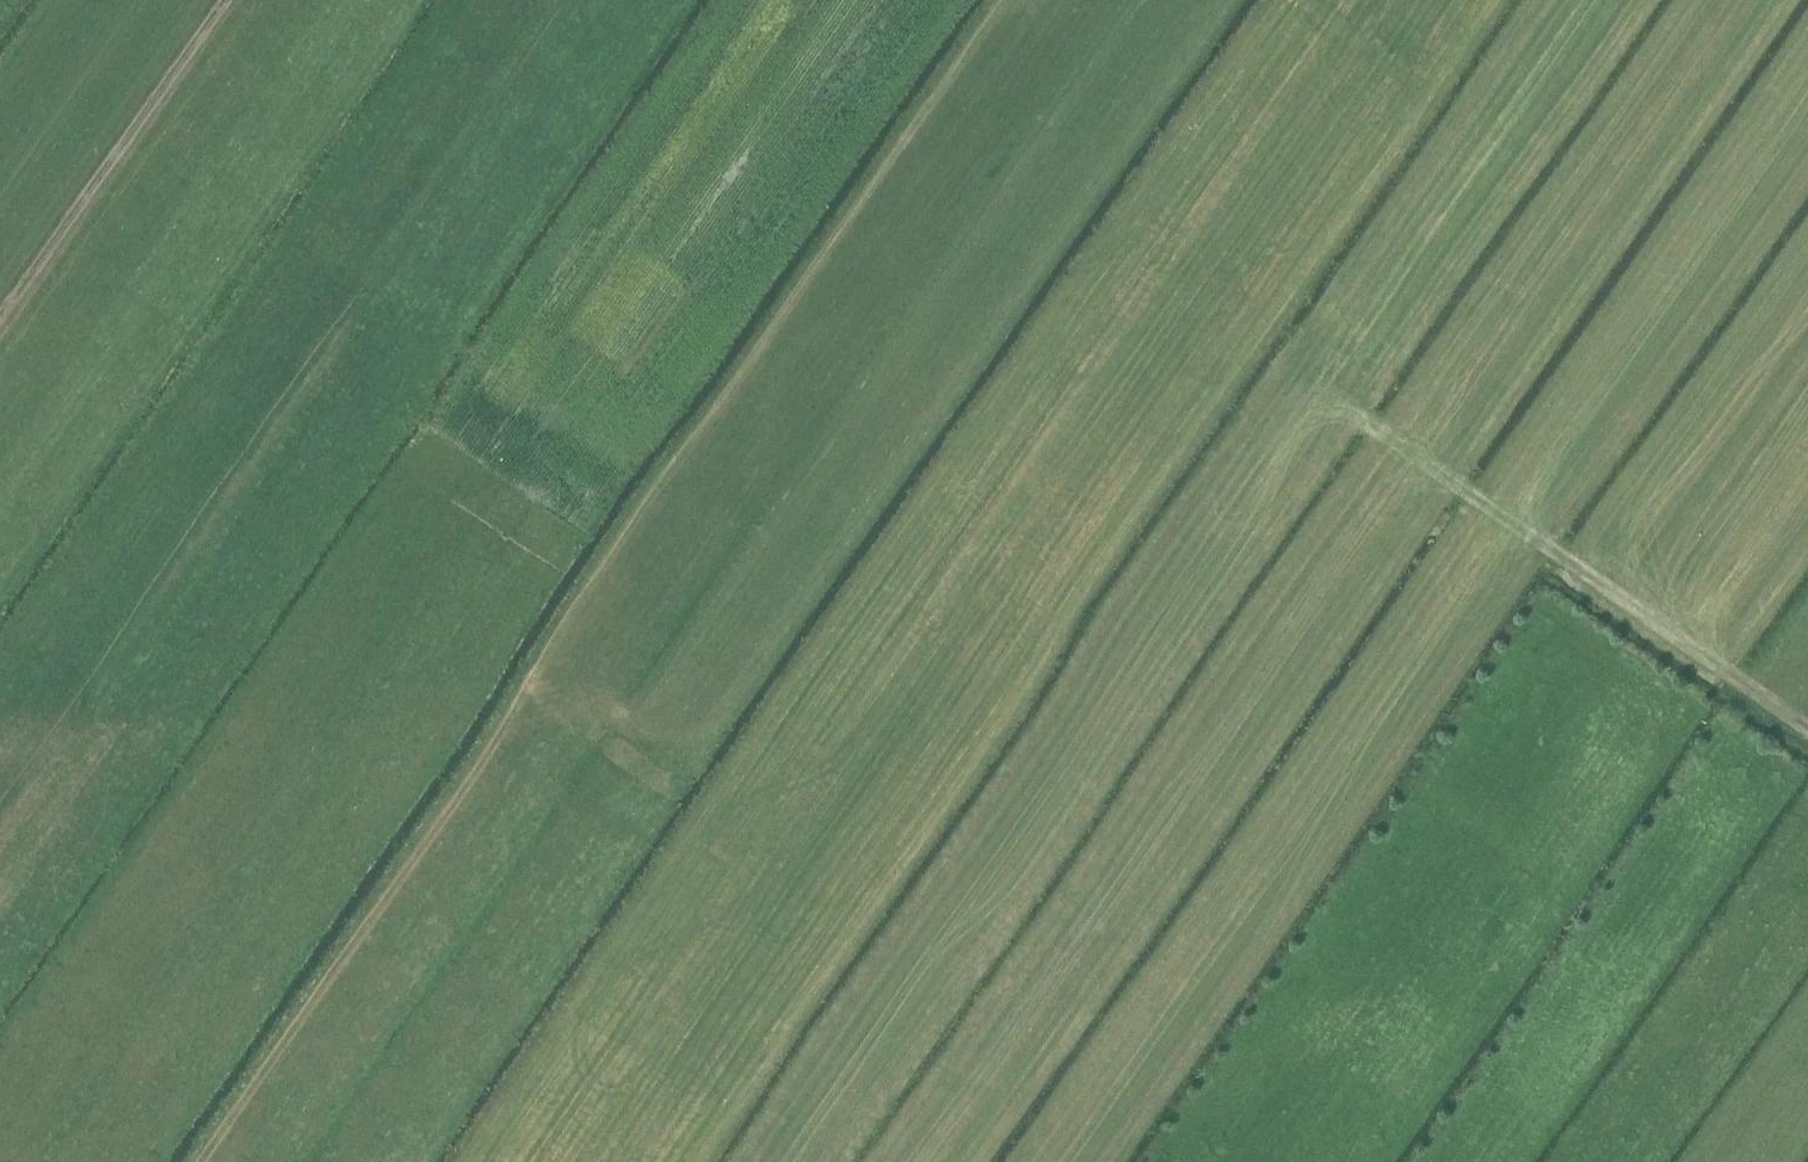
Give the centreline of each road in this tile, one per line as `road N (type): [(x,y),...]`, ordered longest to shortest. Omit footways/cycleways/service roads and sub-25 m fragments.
road 1 (track): [(0,313),(222,0)]

